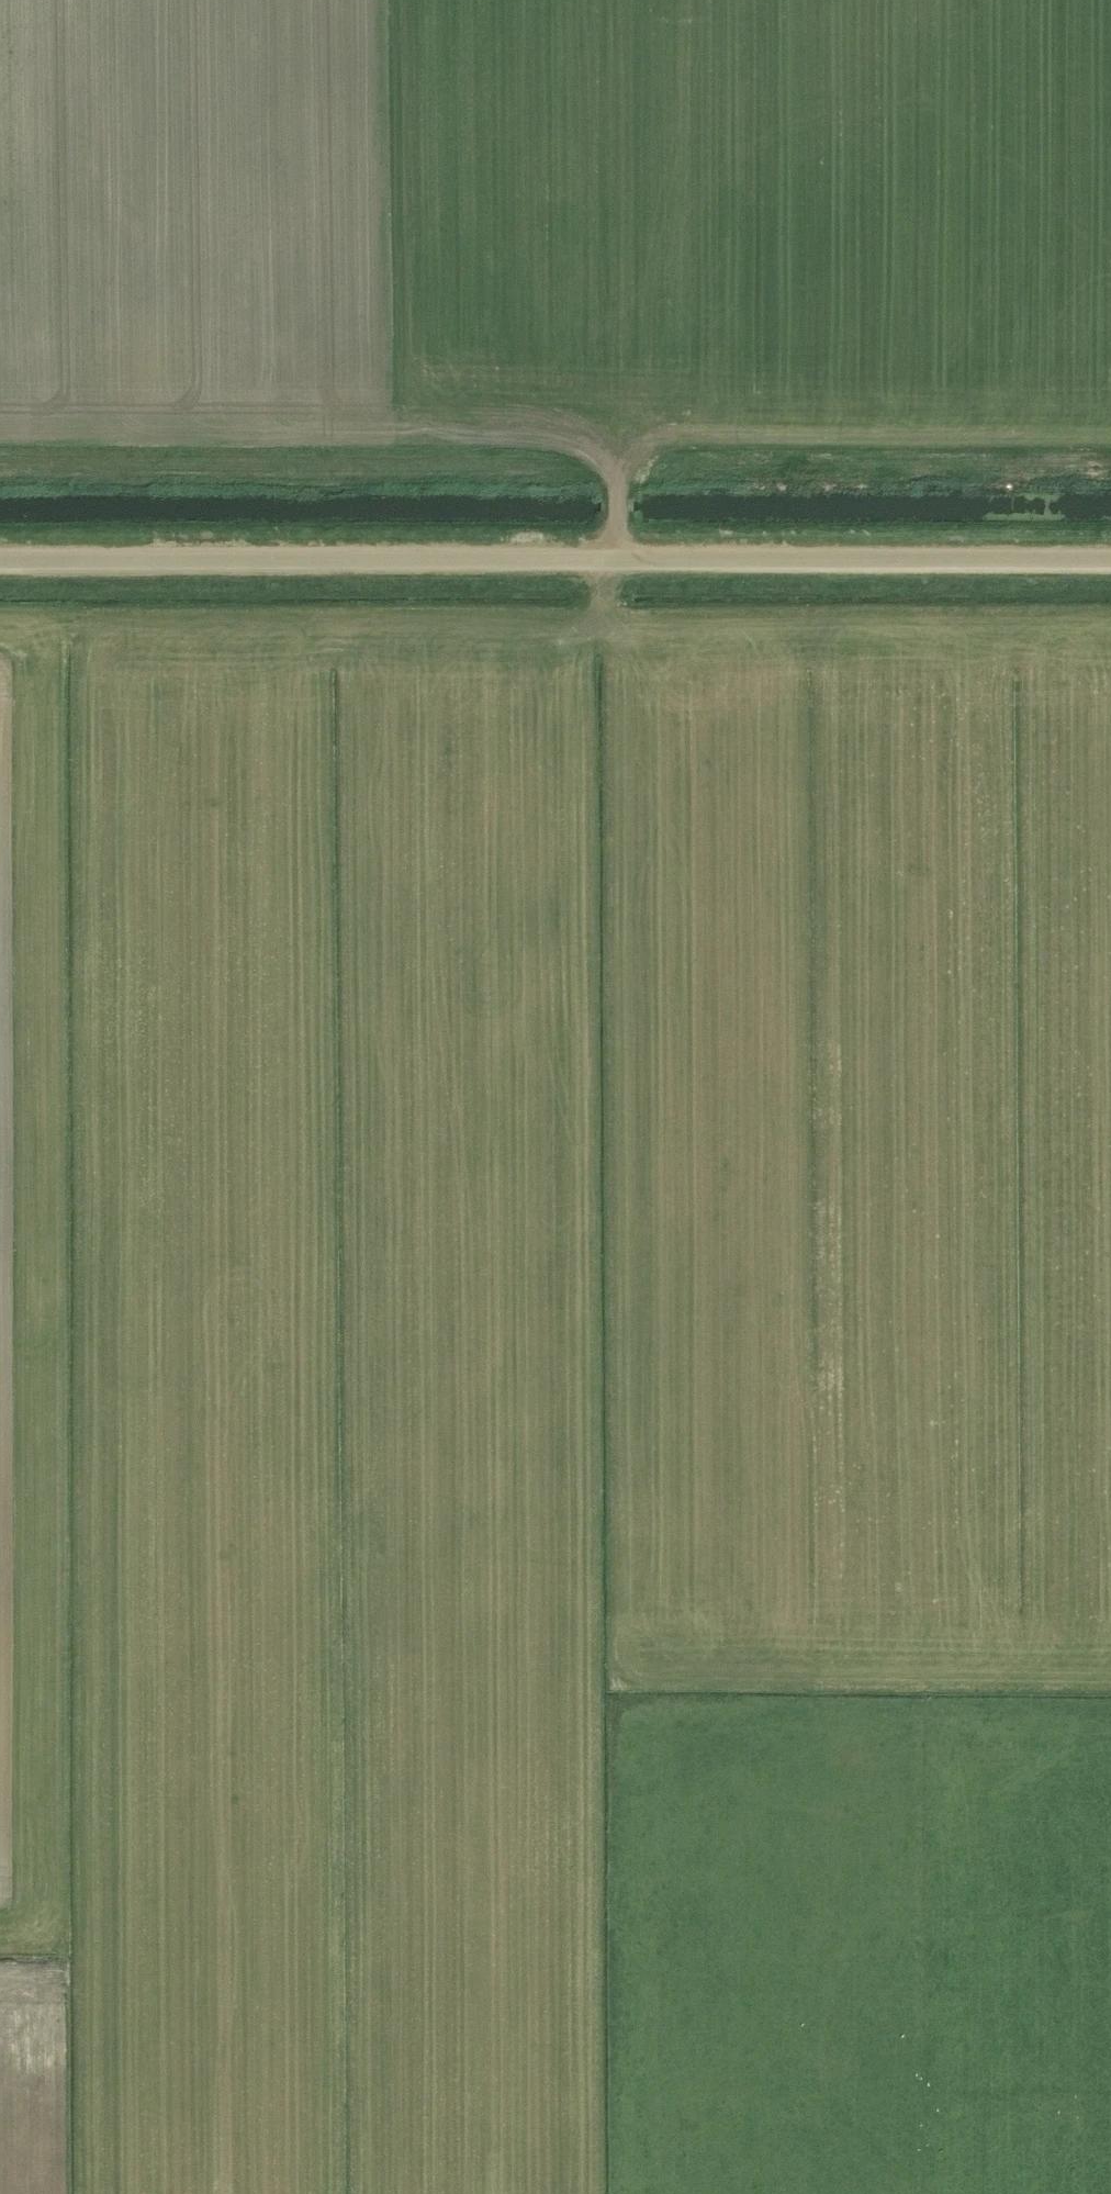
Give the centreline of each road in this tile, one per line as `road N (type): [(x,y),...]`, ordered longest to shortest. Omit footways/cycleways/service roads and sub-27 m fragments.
road 1 (unclassified): [(1110,563),(0,564)]

